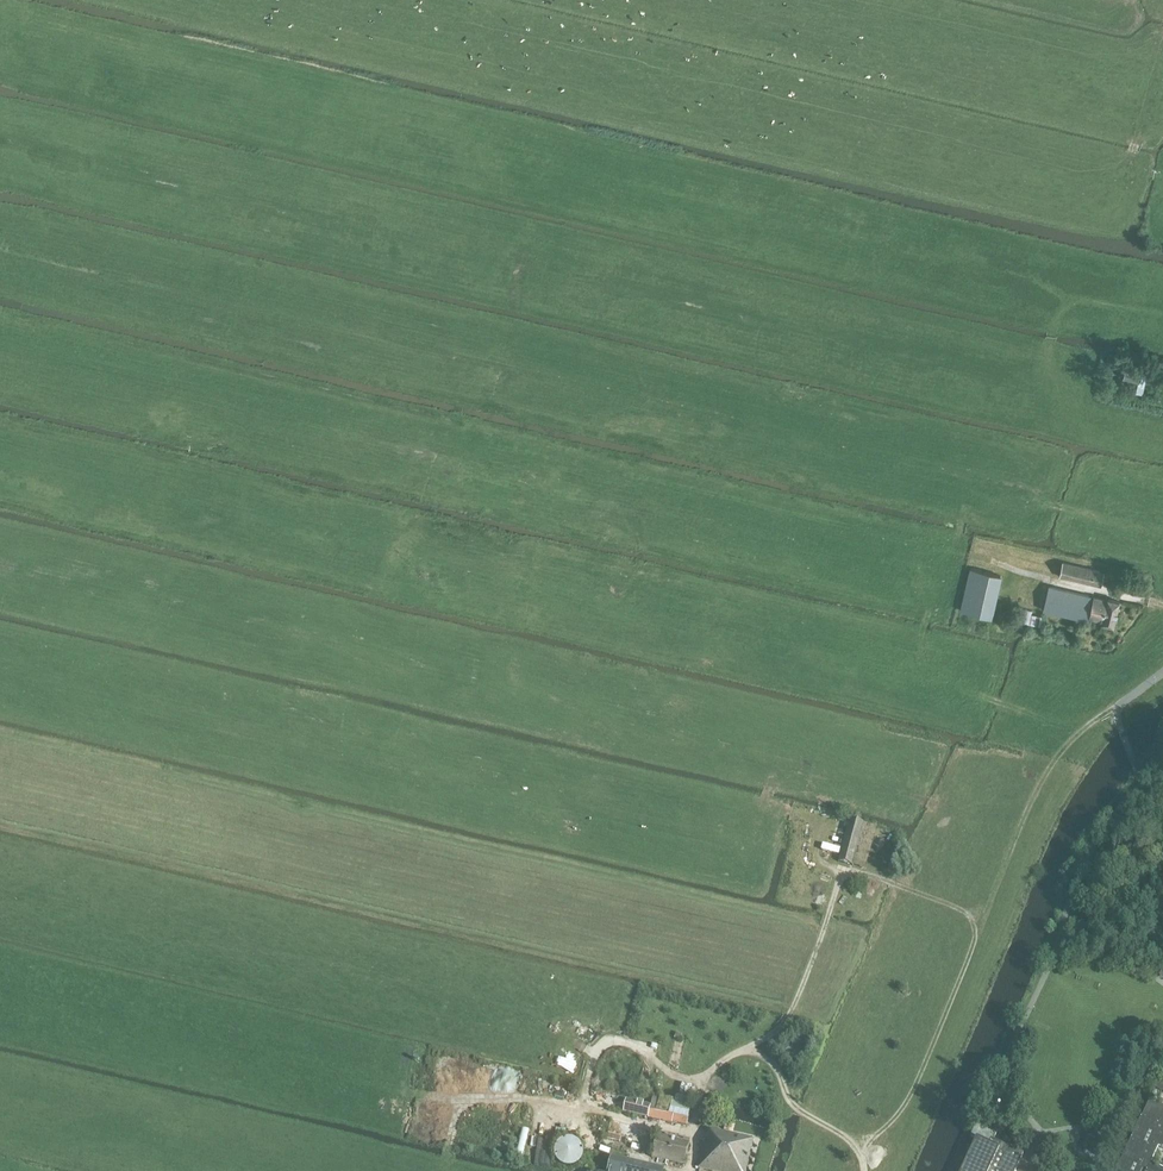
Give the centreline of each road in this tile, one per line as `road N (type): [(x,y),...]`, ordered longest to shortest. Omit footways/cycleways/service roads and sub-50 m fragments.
road 1 (track): [(945,567),(0,329)]
road 2 (track): [(842,878),(793,1013),(702,1079),(679,1077),(619,1044),(598,1052),(585,1101),(422,1096)]
road 3 (track): [(864,1143),(900,1115),(1032,796),(1088,726)]
road 4 (track): [(945,567),(927,622),(931,675),(1016,711),(1088,726)]
road 5 (track): [(750,1048),(774,1063),(791,1102),(864,1143)]
road 6 (track): [(1059,506),(990,502),(963,518),(945,567)]

